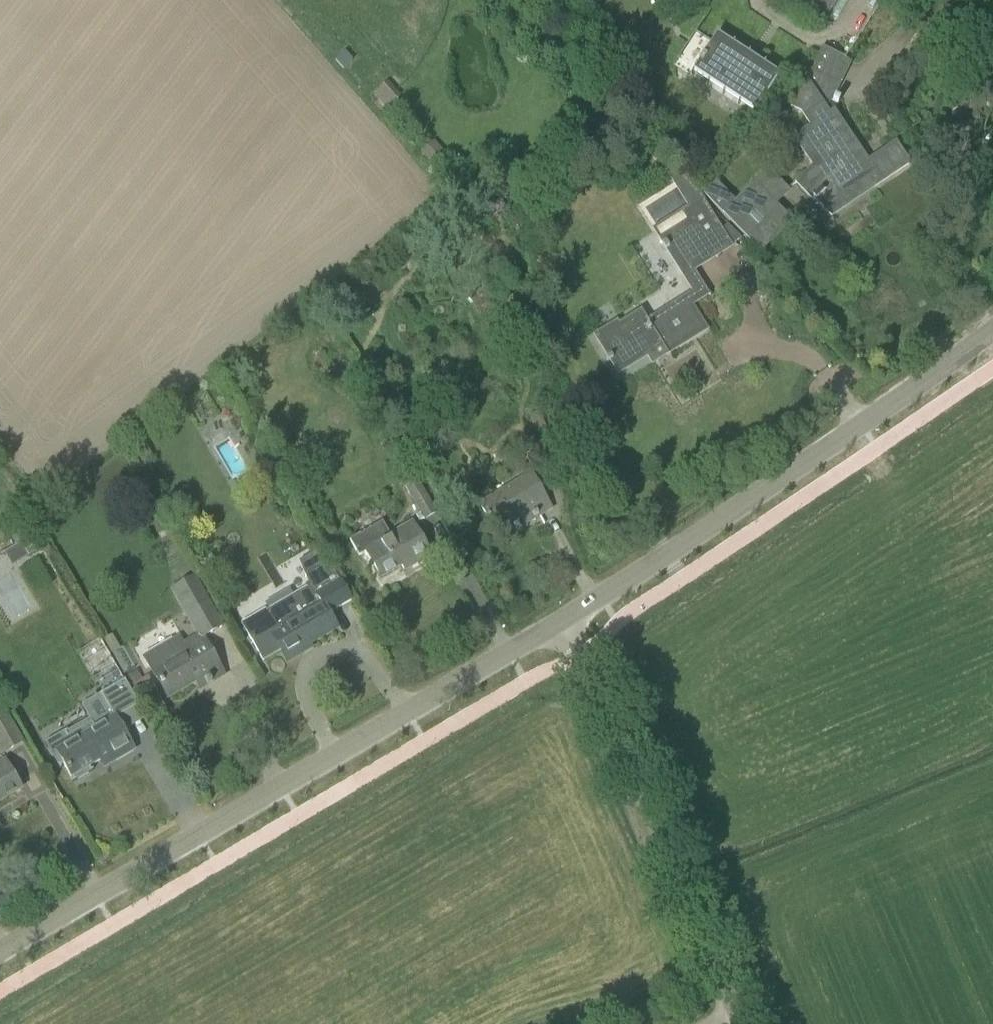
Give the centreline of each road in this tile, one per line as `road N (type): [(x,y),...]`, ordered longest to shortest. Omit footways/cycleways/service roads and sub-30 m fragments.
road 1 (tertiary): [(0,953),(563,620)]
road 2 (tertiary): [(563,620),(992,331)]
road 3 (unclassified): [(736,1023),(563,620)]

